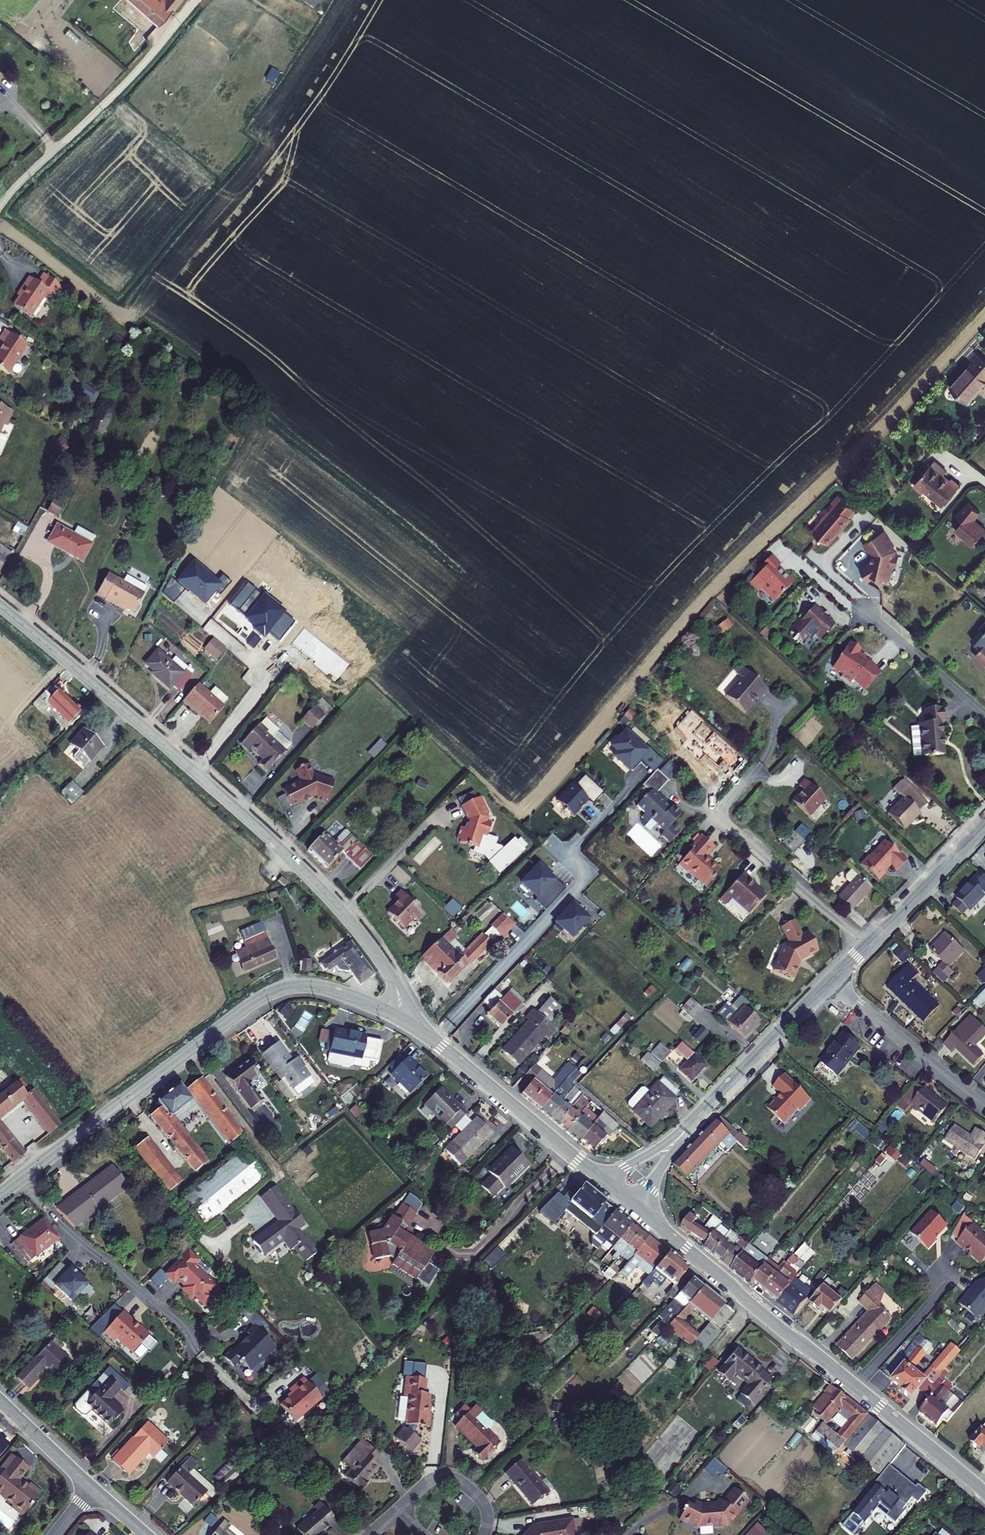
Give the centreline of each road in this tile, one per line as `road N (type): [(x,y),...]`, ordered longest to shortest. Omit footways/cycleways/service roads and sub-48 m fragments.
road 1 (tertiary): [(984,1493),(639,1209)]
road 2 (tertiary): [(21,1178),(276,990),(323,988),(398,1018)]
road 3 (tertiary): [(321,889),(0,606)]
road 4 (residential): [(194,0),(112,98),(0,206)]
road 5 (tertiary): [(605,1183),(398,1018)]
road 6 (residential): [(866,947),(725,820),(724,807),(756,772)]
road 7 (residential): [(194,1345),(21,1178)]
road 8 (tertiary): [(681,1136),(831,981)]
road 9 (residential): [(984,1107),(831,981)]
road 10 (tertiary): [(866,947),(984,826)]
road 11 (residential): [(866,610),(984,721)]
road 12 (tertiary): [(321,889),(391,977),(398,1018)]
road 13 (tertiary): [(95,1490),(0,1400)]

